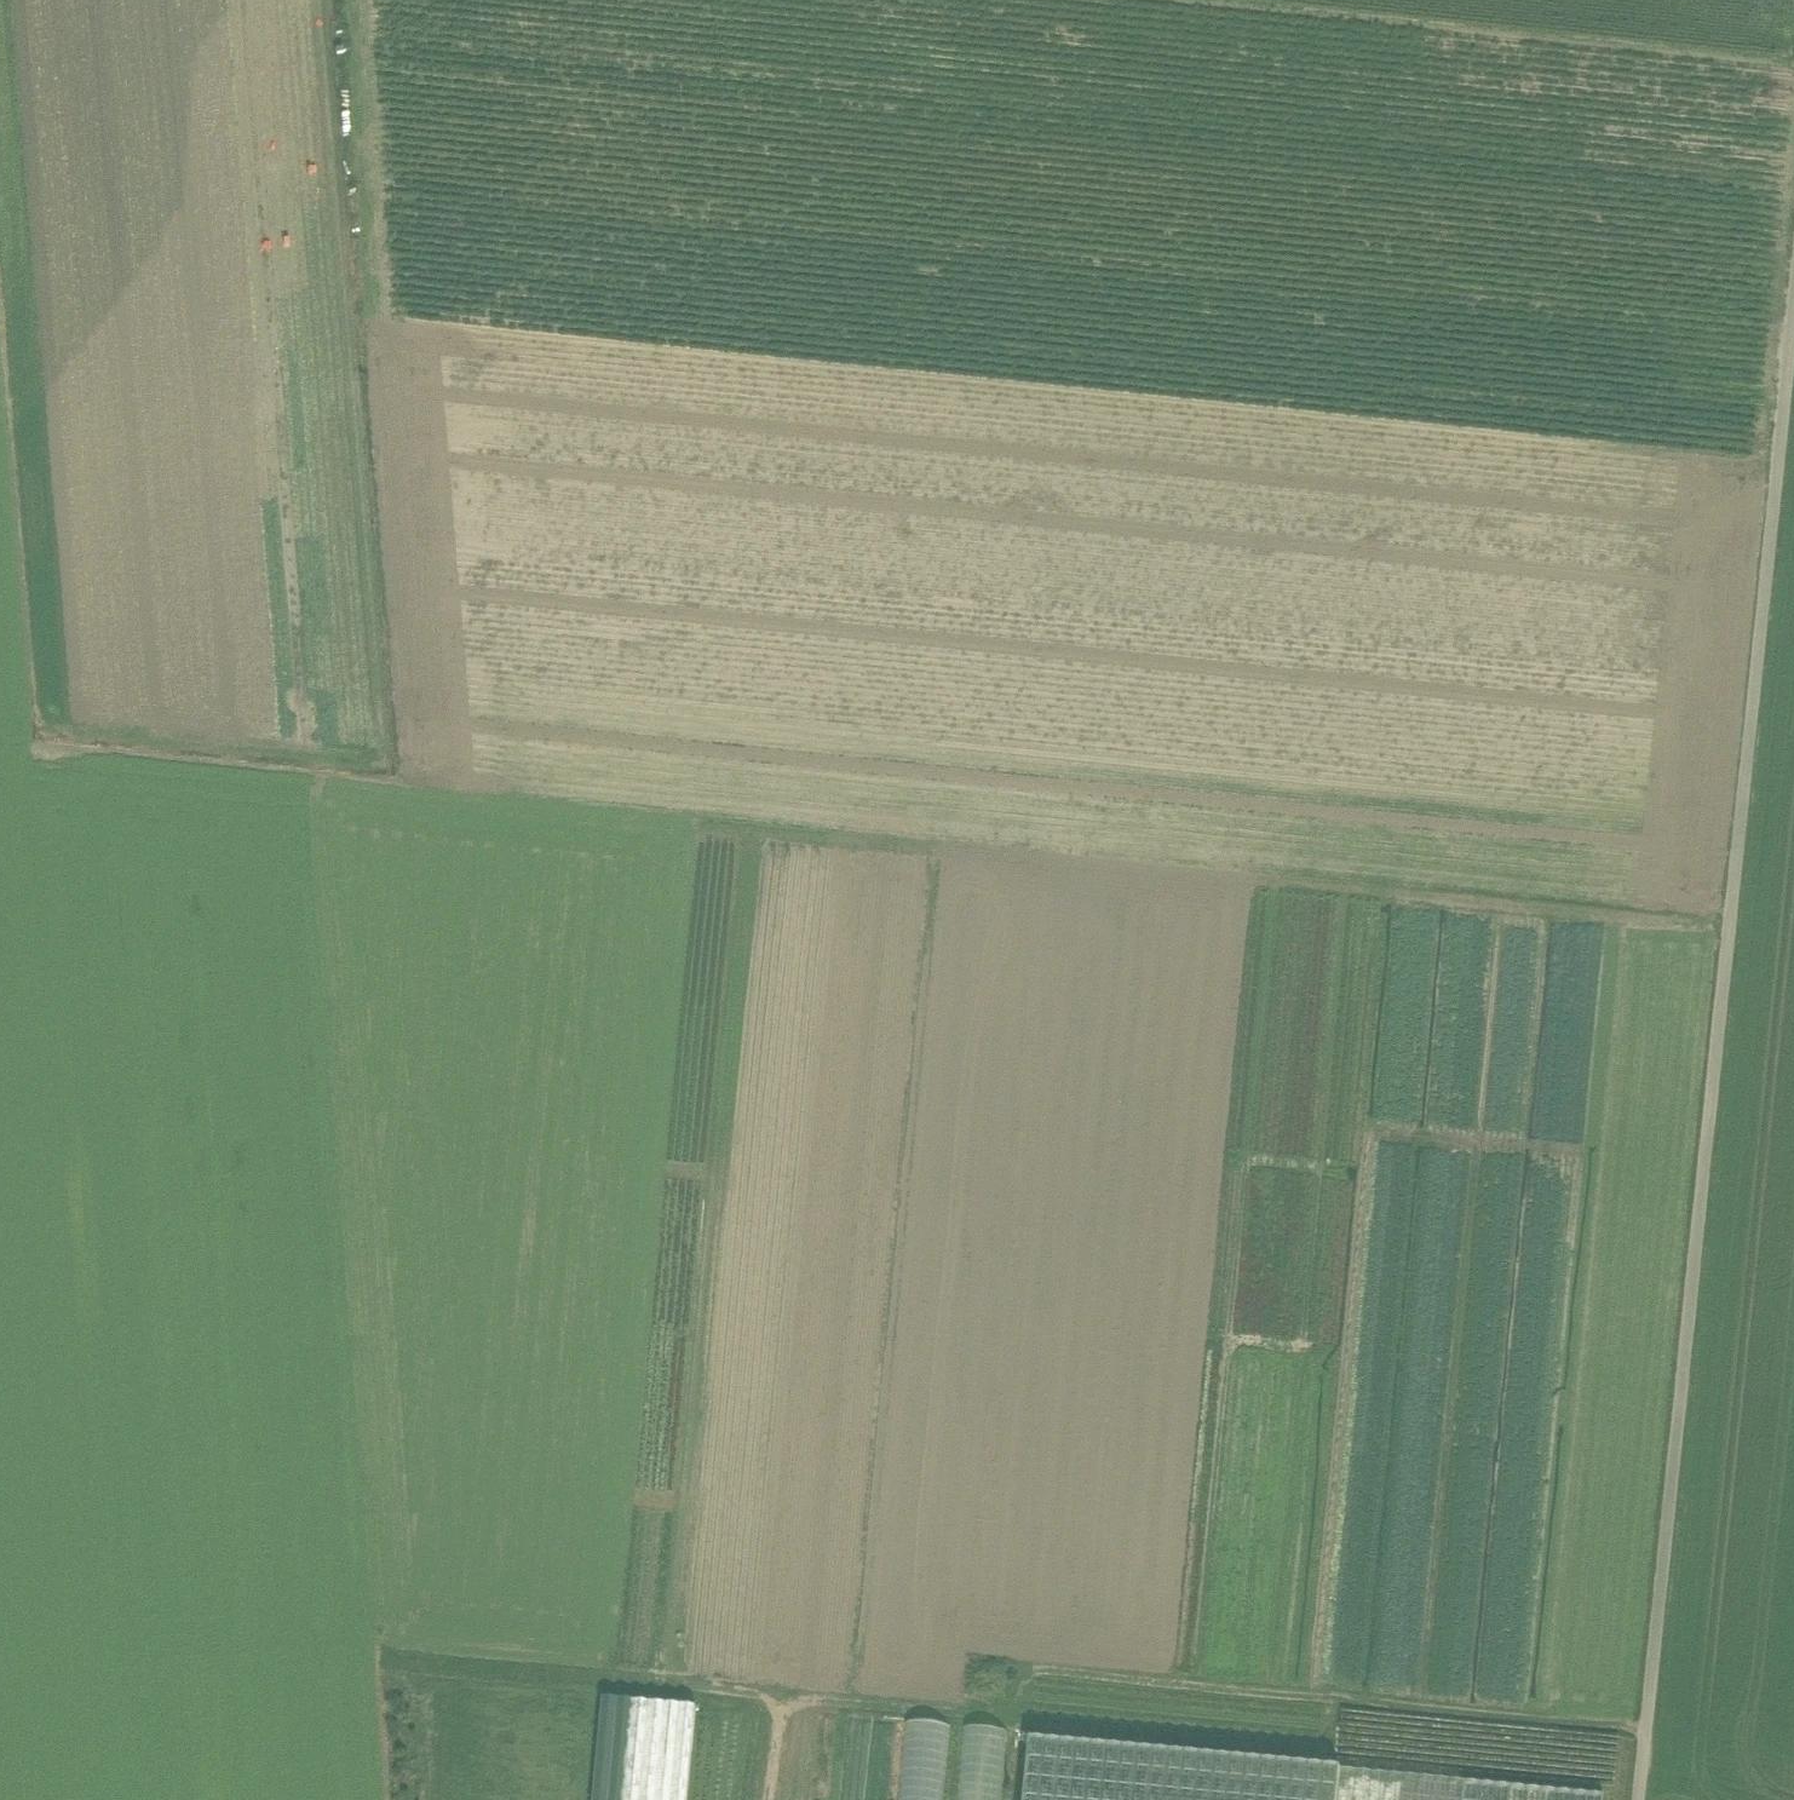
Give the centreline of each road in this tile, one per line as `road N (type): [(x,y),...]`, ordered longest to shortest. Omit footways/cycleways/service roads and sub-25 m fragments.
road 1 (track): [(1793,322),(1638,1799)]

